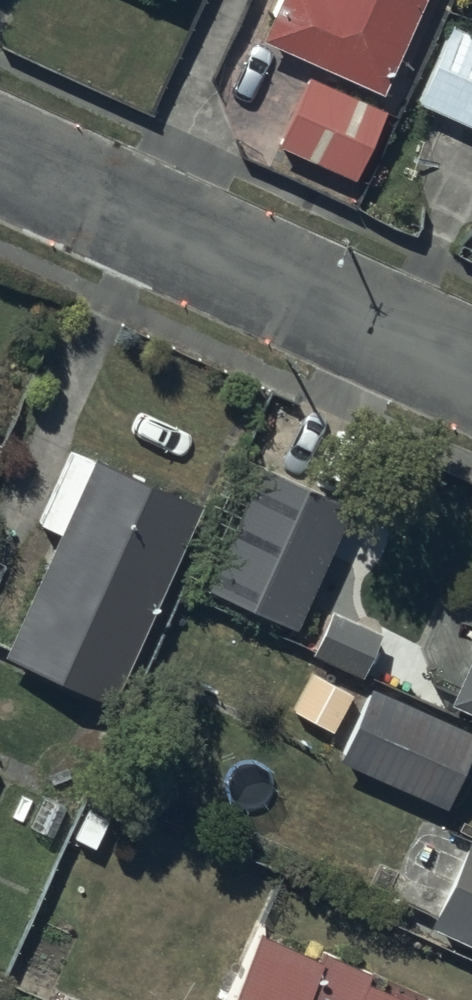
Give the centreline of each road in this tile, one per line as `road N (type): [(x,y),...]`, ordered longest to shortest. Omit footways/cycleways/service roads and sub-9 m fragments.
road 1 (residential): [(0,155),(471,370)]

